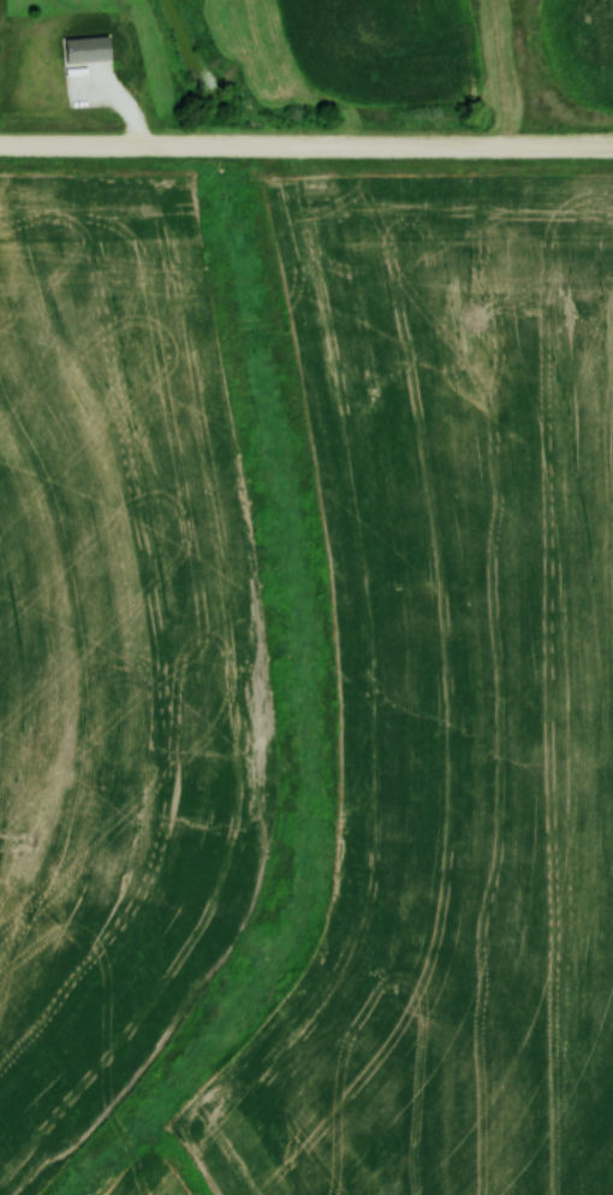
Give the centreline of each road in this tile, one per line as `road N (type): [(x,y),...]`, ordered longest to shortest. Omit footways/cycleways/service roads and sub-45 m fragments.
road 1 (residential): [(0,145),(612,145)]

